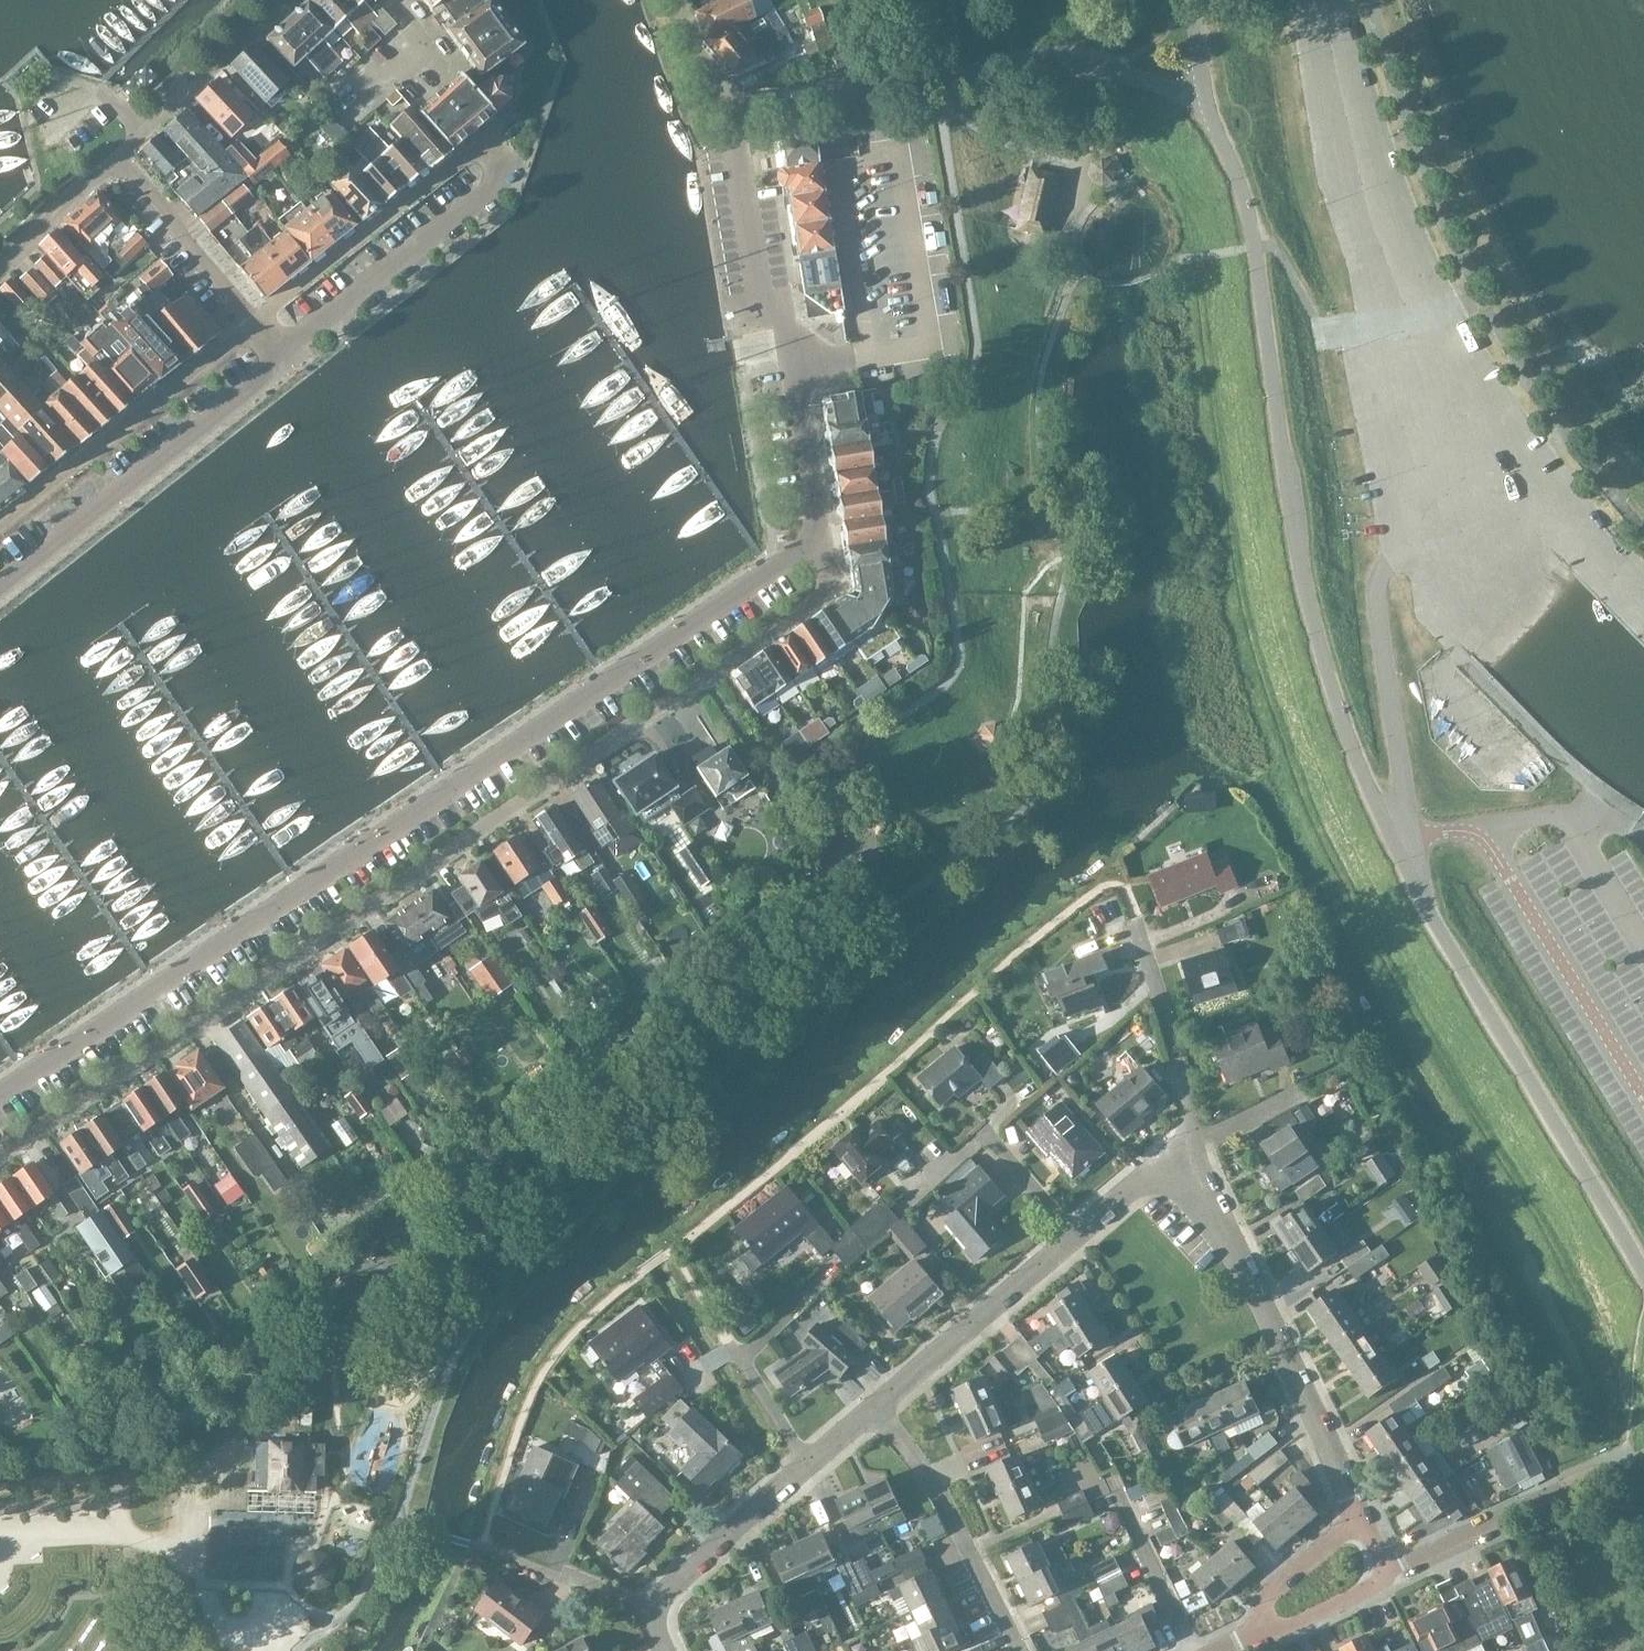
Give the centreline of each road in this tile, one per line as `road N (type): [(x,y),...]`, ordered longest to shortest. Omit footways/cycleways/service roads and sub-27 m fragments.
road 1 (residential): [(0,1153),(819,597),(826,576),(821,539)]
road 2 (unclassified): [(0,1094),(821,539)]
road 3 (unclassified): [(1394,845),(1328,682),(1312,620),(1244,195),(1215,126)]
road 4 (unclassified): [(740,122),(1020,71),(1112,63),(1172,87),(1215,126)]
road 5 (unclassified): [(1643,1275),(1394,845)]
road 6 (residential): [(821,539),(793,367),(768,308),(740,122)]
road 7 (residential): [(1356,1508),(1193,1142)]
road 8 (unclassified): [(0,589),(280,361)]
road 9 (residential): [(255,330),(0,527)]
road 10 (unclassified): [(1643,1088),(1482,829)]
road 11 (residential): [(485,149),(255,330)]
road 12 (unclassified): [(280,361),(502,171)]
road 13 (residential): [(1023,1650),(955,1514),(883,1403)]
road 14 (residential): [(883,1403),(1076,1231)]
road 15 (residential): [(1392,1574),(1620,1460)]
road 16 (residential): [(669,1650),(653,1610),(805,1465)]
road 17 (residential): [(805,1465),(741,1356),(834,1271)]
road 18 (residential): [(255,330),(116,162)]
road 19 (residential): [(1193,1142),(1144,944)]
road 20 (residential): [(116,162),(256,37)]
road 21 (residential): [(1356,1508),(1268,1599),(1246,1640)]
road 22 (residential): [(1246,1640),(1392,1574)]
road 23 (residential): [(116,162),(0,270)]
road 24 (residential): [(1076,1231),(1193,1142)]
road 25 (residential): [(1076,1231),(987,1135)]
road 26 (residential): [(485,149),(407,51)]

